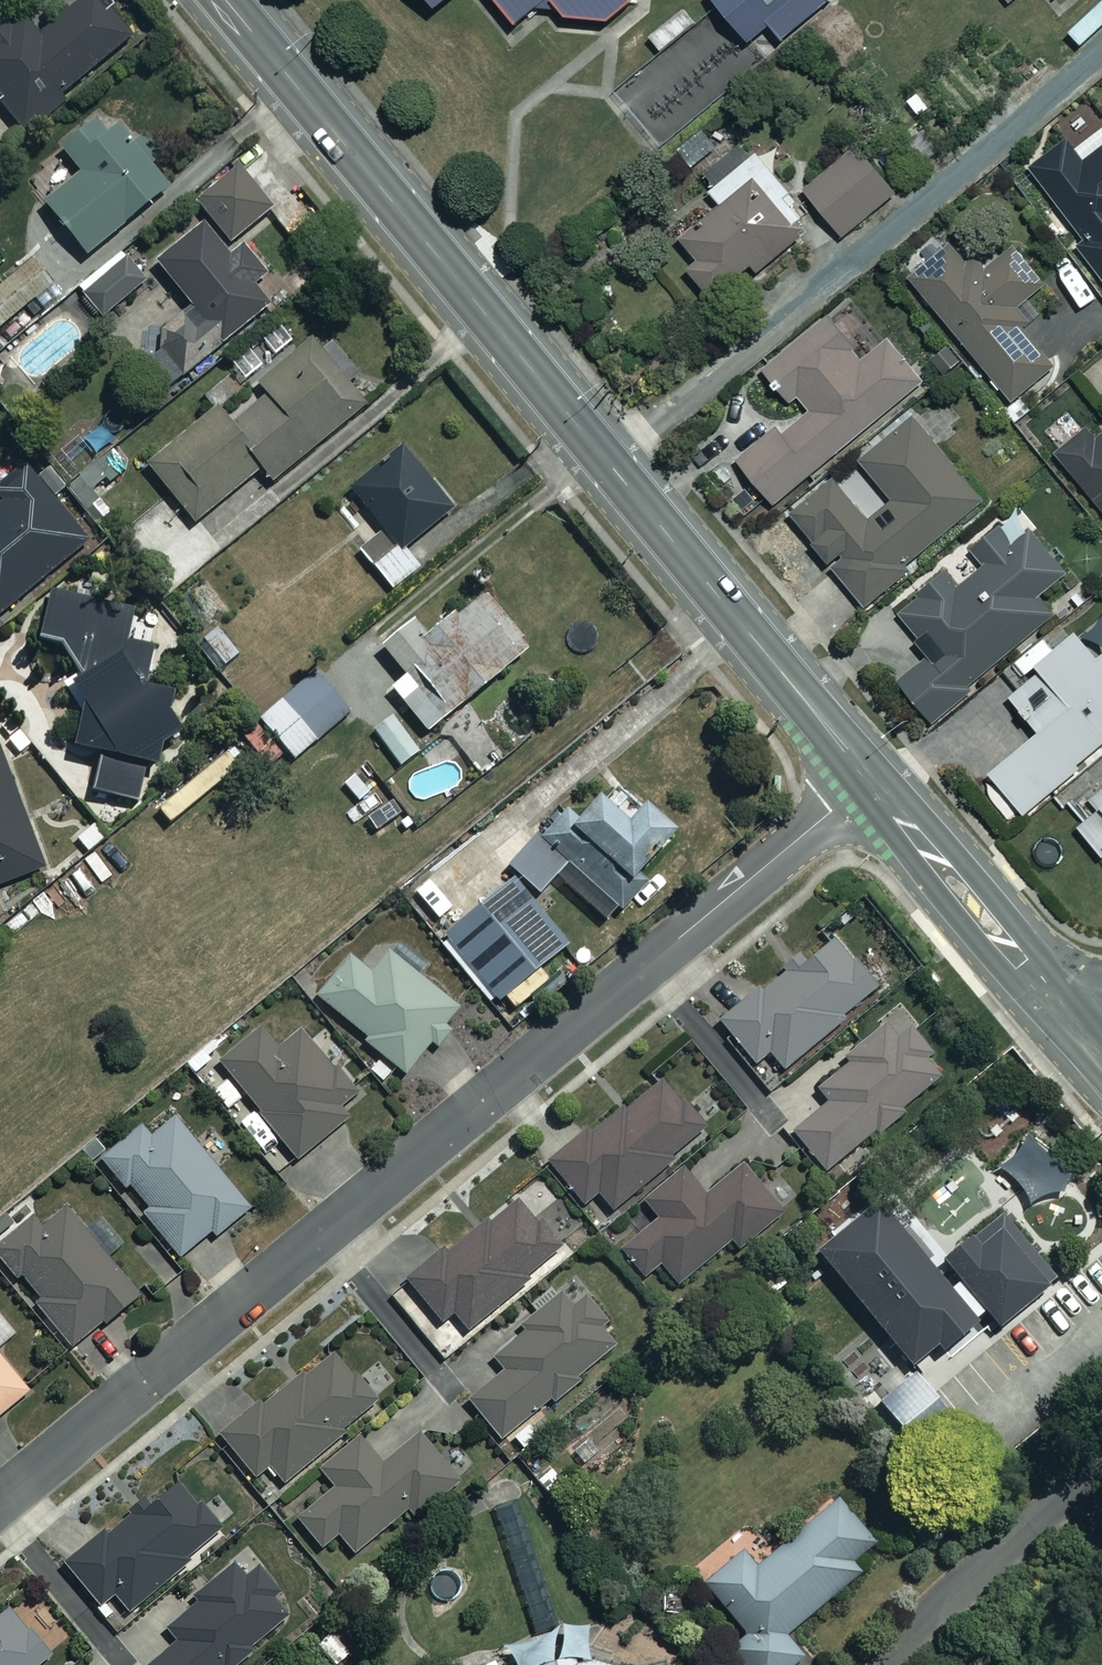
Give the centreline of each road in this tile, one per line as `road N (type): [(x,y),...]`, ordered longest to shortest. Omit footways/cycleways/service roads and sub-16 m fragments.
road 1 (residential): [(0,1500),(871,779)]
road 2 (tertiary): [(871,779),(226,0)]
road 3 (tertiary): [(1091,1044),(871,779)]
road 4 (residential): [(884,1664),(975,1573),(1101,1466)]

